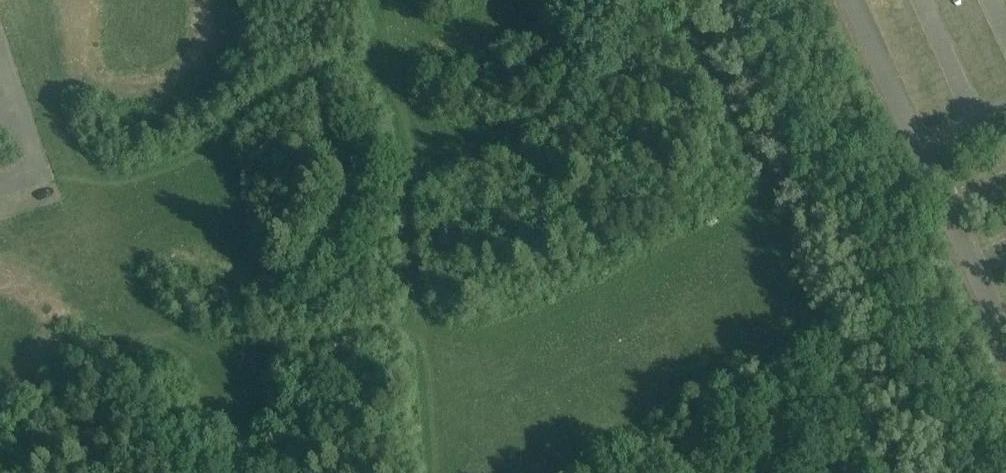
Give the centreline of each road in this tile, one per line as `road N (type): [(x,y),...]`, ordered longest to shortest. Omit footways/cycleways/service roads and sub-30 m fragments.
road 1 (unclassified): [(1005,339),(846,0)]

